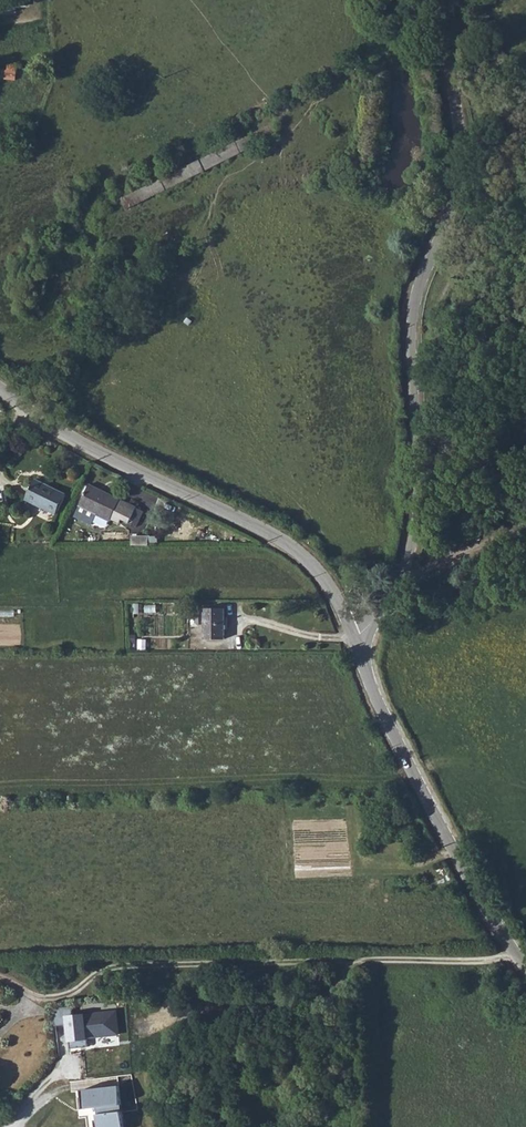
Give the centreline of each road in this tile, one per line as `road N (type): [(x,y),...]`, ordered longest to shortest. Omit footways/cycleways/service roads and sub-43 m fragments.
road 1 (unclassified): [(456,0),(460,161),(421,282),(413,344),(420,518),(393,595),(355,638)]
road 2 (tertiary): [(355,638),(334,594),(294,548),(73,439),(0,386)]
road 3 (track): [(512,952),(465,963),(120,964)]
road 4 (tertiary): [(355,638),(421,790),(525,973)]
road 5 (track): [(393,595),(525,525)]

